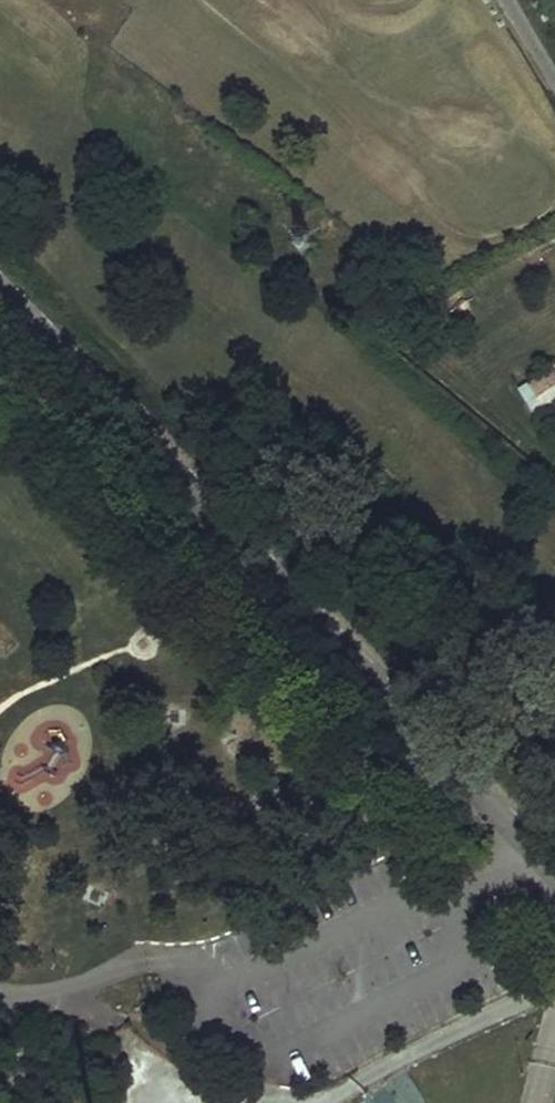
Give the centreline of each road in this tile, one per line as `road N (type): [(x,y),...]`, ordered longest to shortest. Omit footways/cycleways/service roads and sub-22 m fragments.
road 1 (unclassified): [(0,294),(554,874)]

